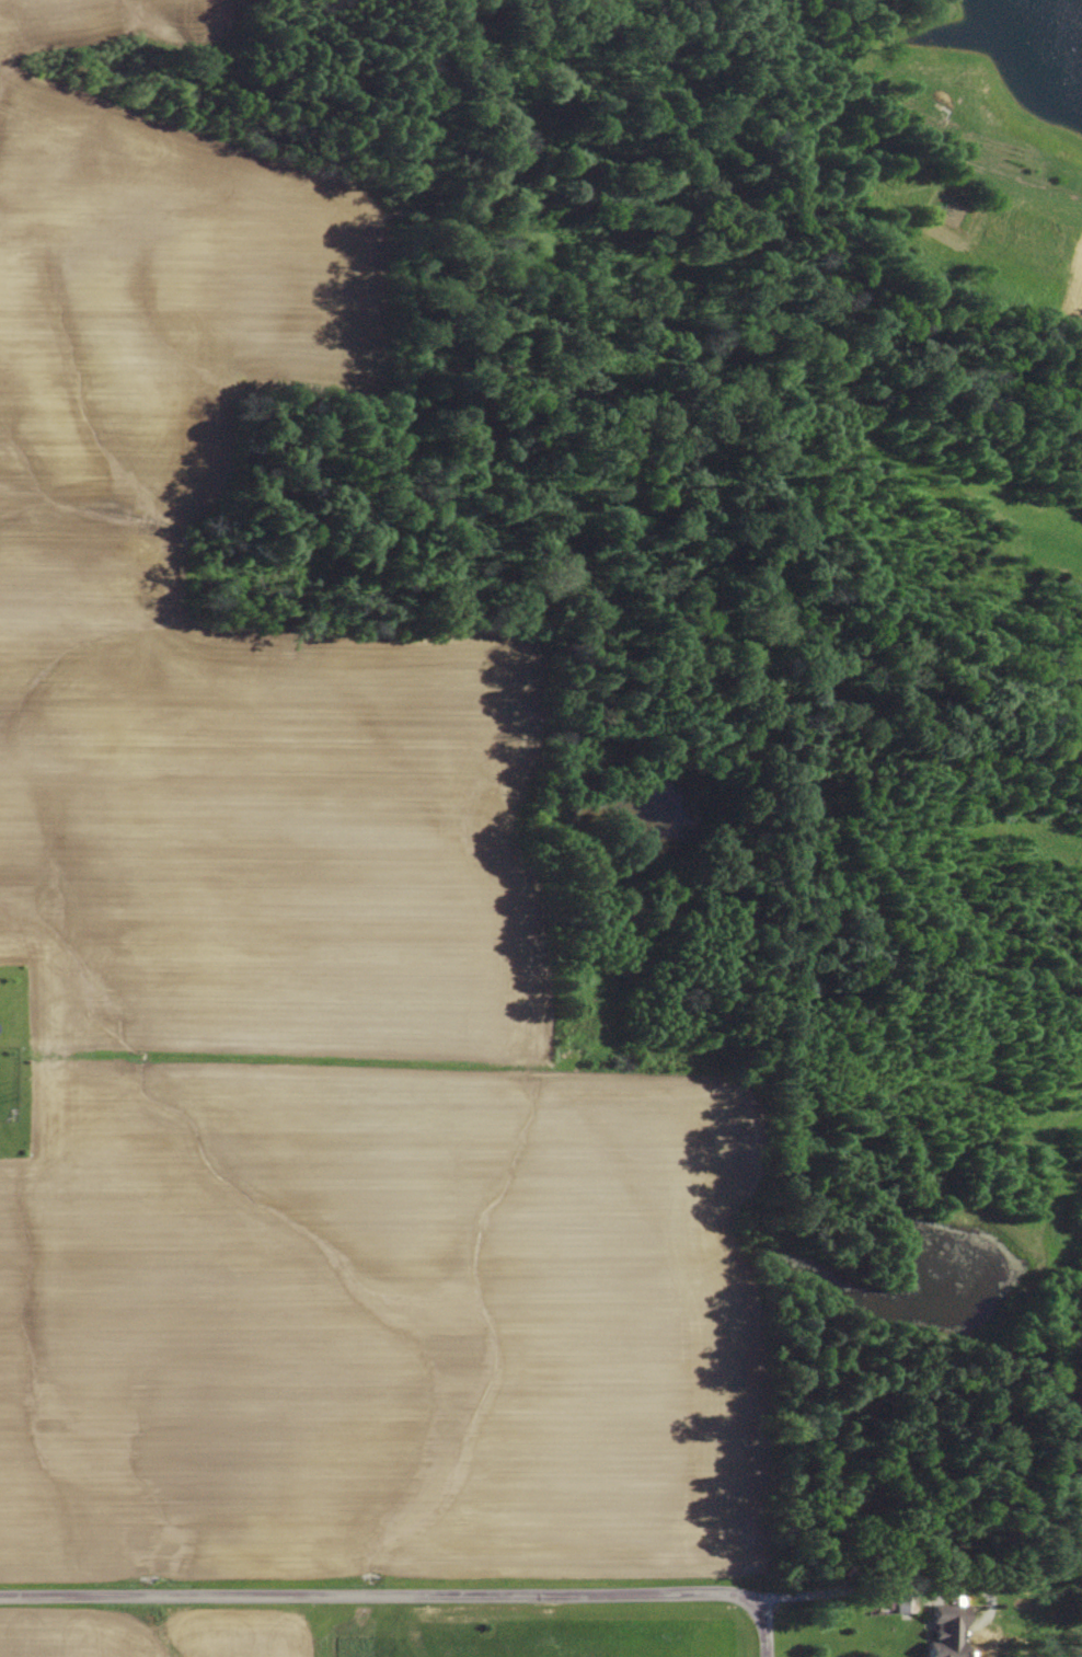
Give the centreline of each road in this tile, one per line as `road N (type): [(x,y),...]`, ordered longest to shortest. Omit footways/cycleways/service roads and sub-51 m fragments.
road 1 (residential): [(766,1656),(753,1603),(707,1593),(0,1599)]

